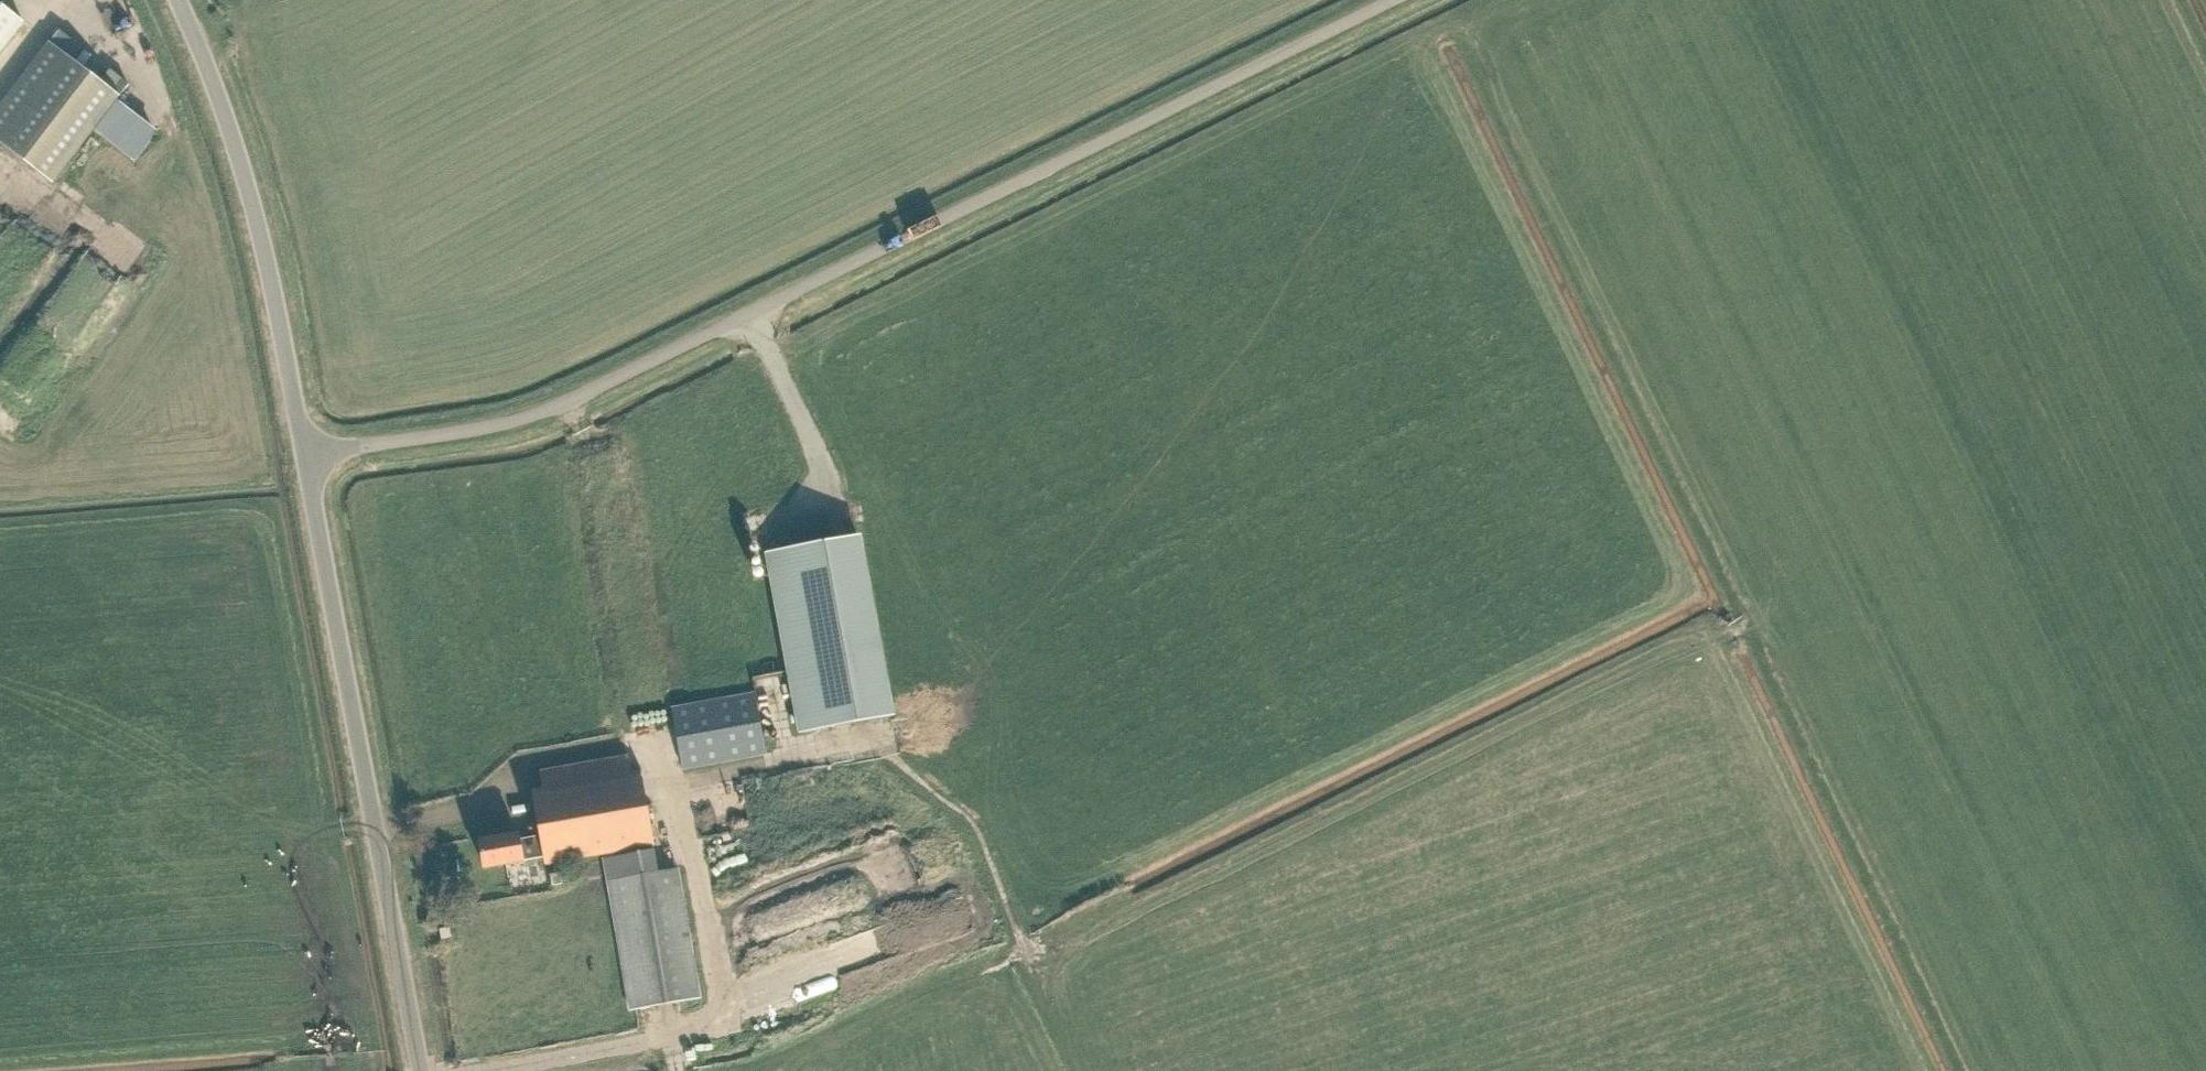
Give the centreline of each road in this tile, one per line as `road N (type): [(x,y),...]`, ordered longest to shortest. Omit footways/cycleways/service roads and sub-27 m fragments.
road 1 (unclassified): [(322,469),(606,413),(1428,0)]
road 2 (tertiary): [(433,1070),(322,469)]
road 3 (tertiary): [(322,469),(265,214),(219,81),(178,0)]

